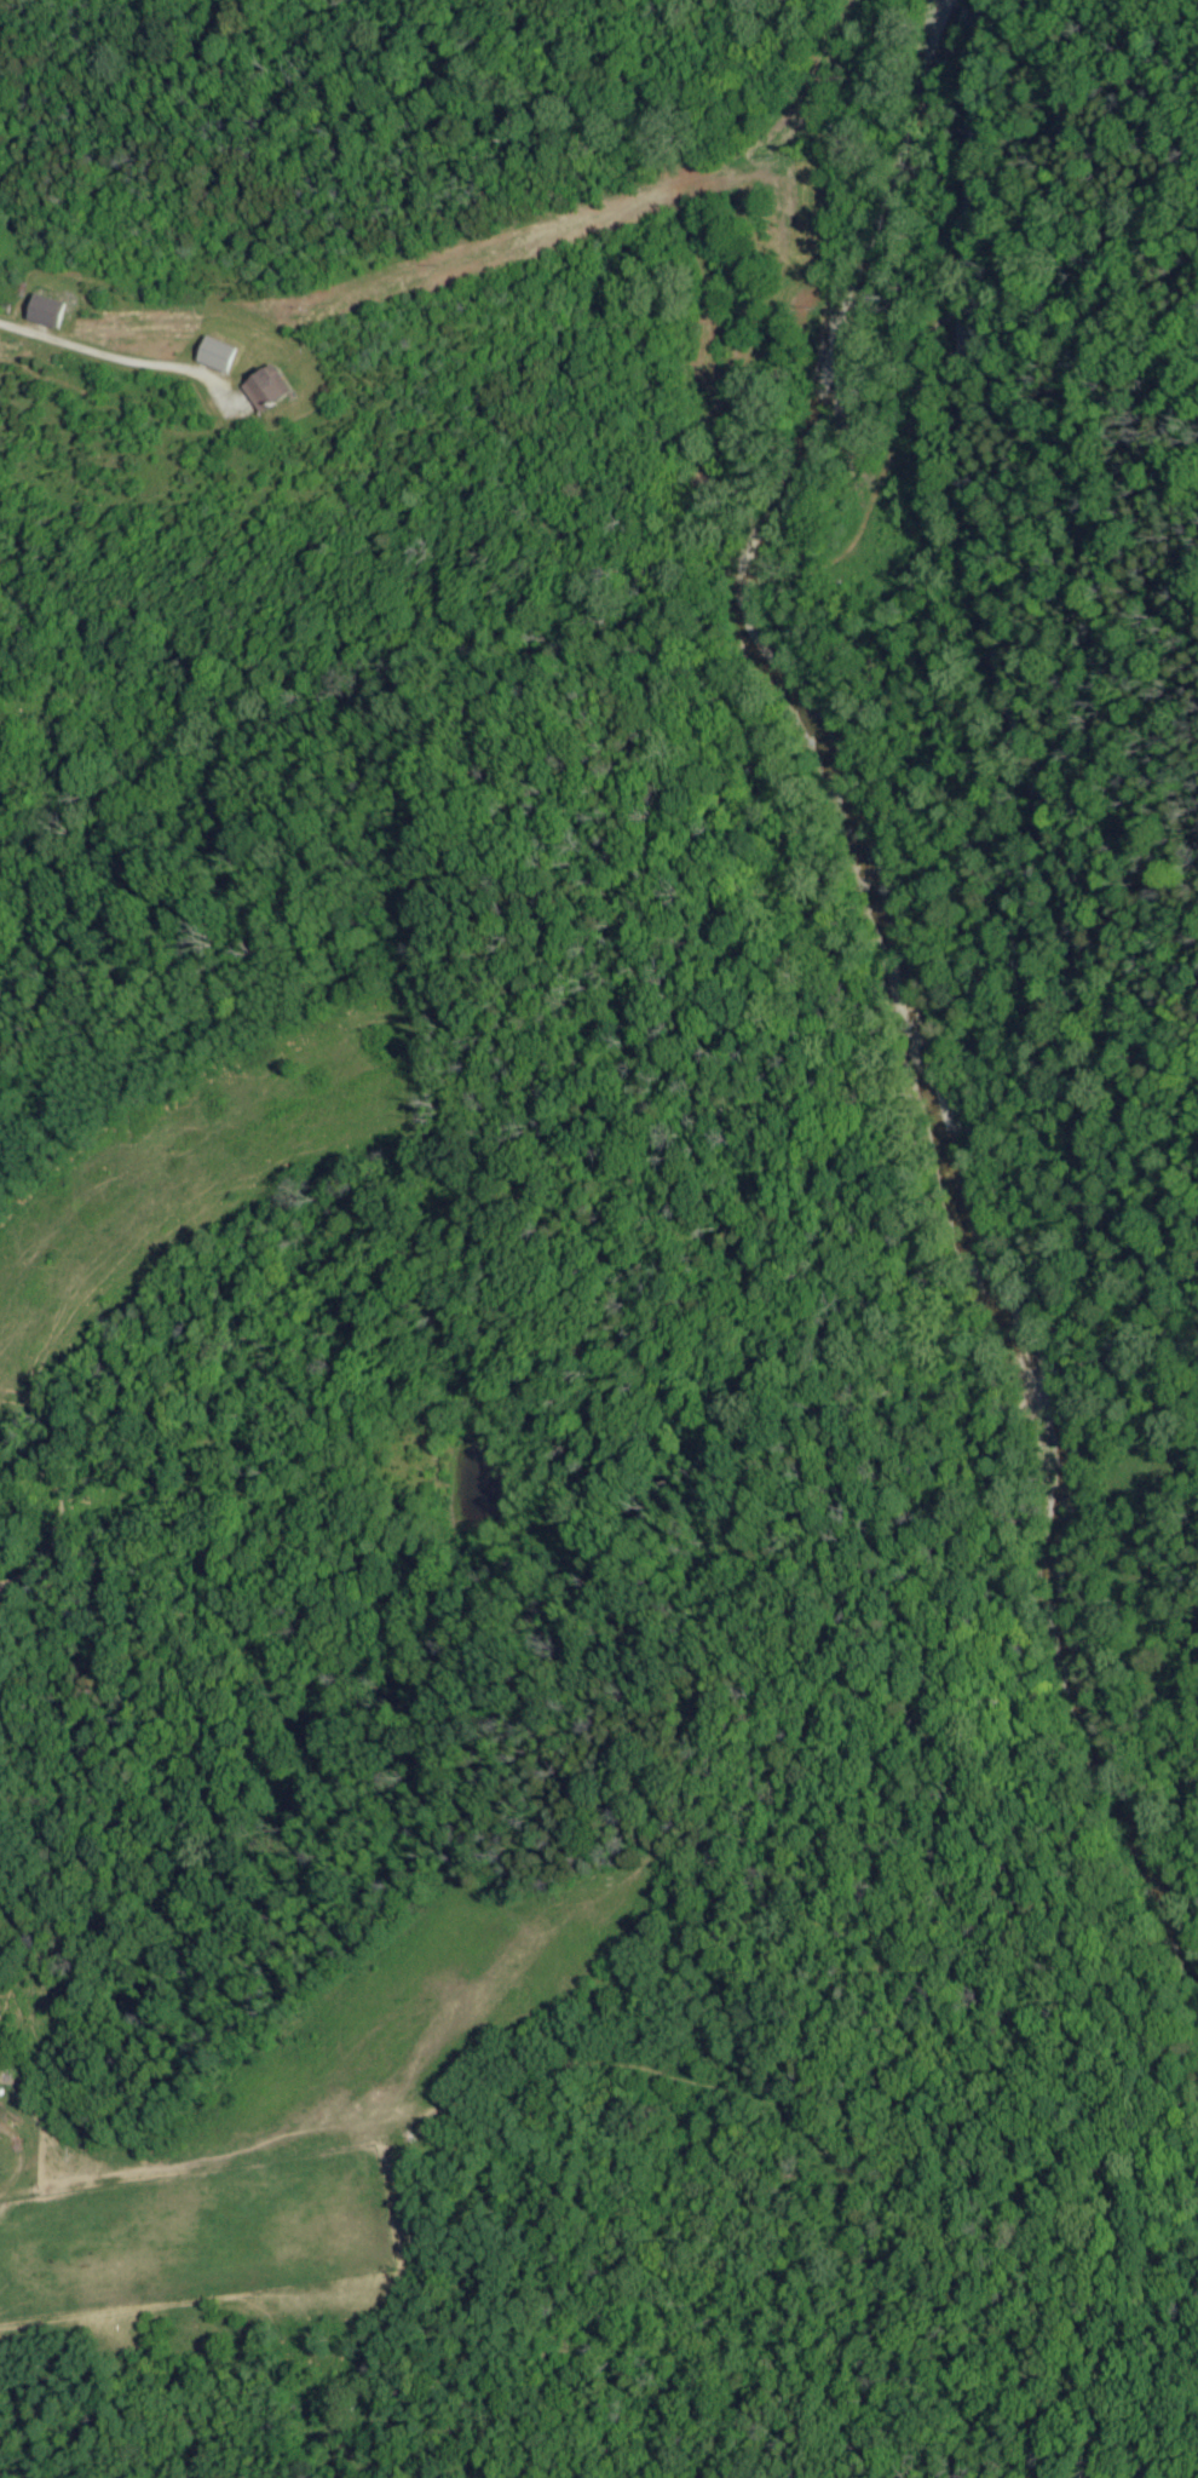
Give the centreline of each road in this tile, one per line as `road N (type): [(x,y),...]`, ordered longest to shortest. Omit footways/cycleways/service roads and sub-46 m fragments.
road 1 (residential): [(987,0),(961,304),(972,534),(996,686),(1096,994),(1197,1260)]

